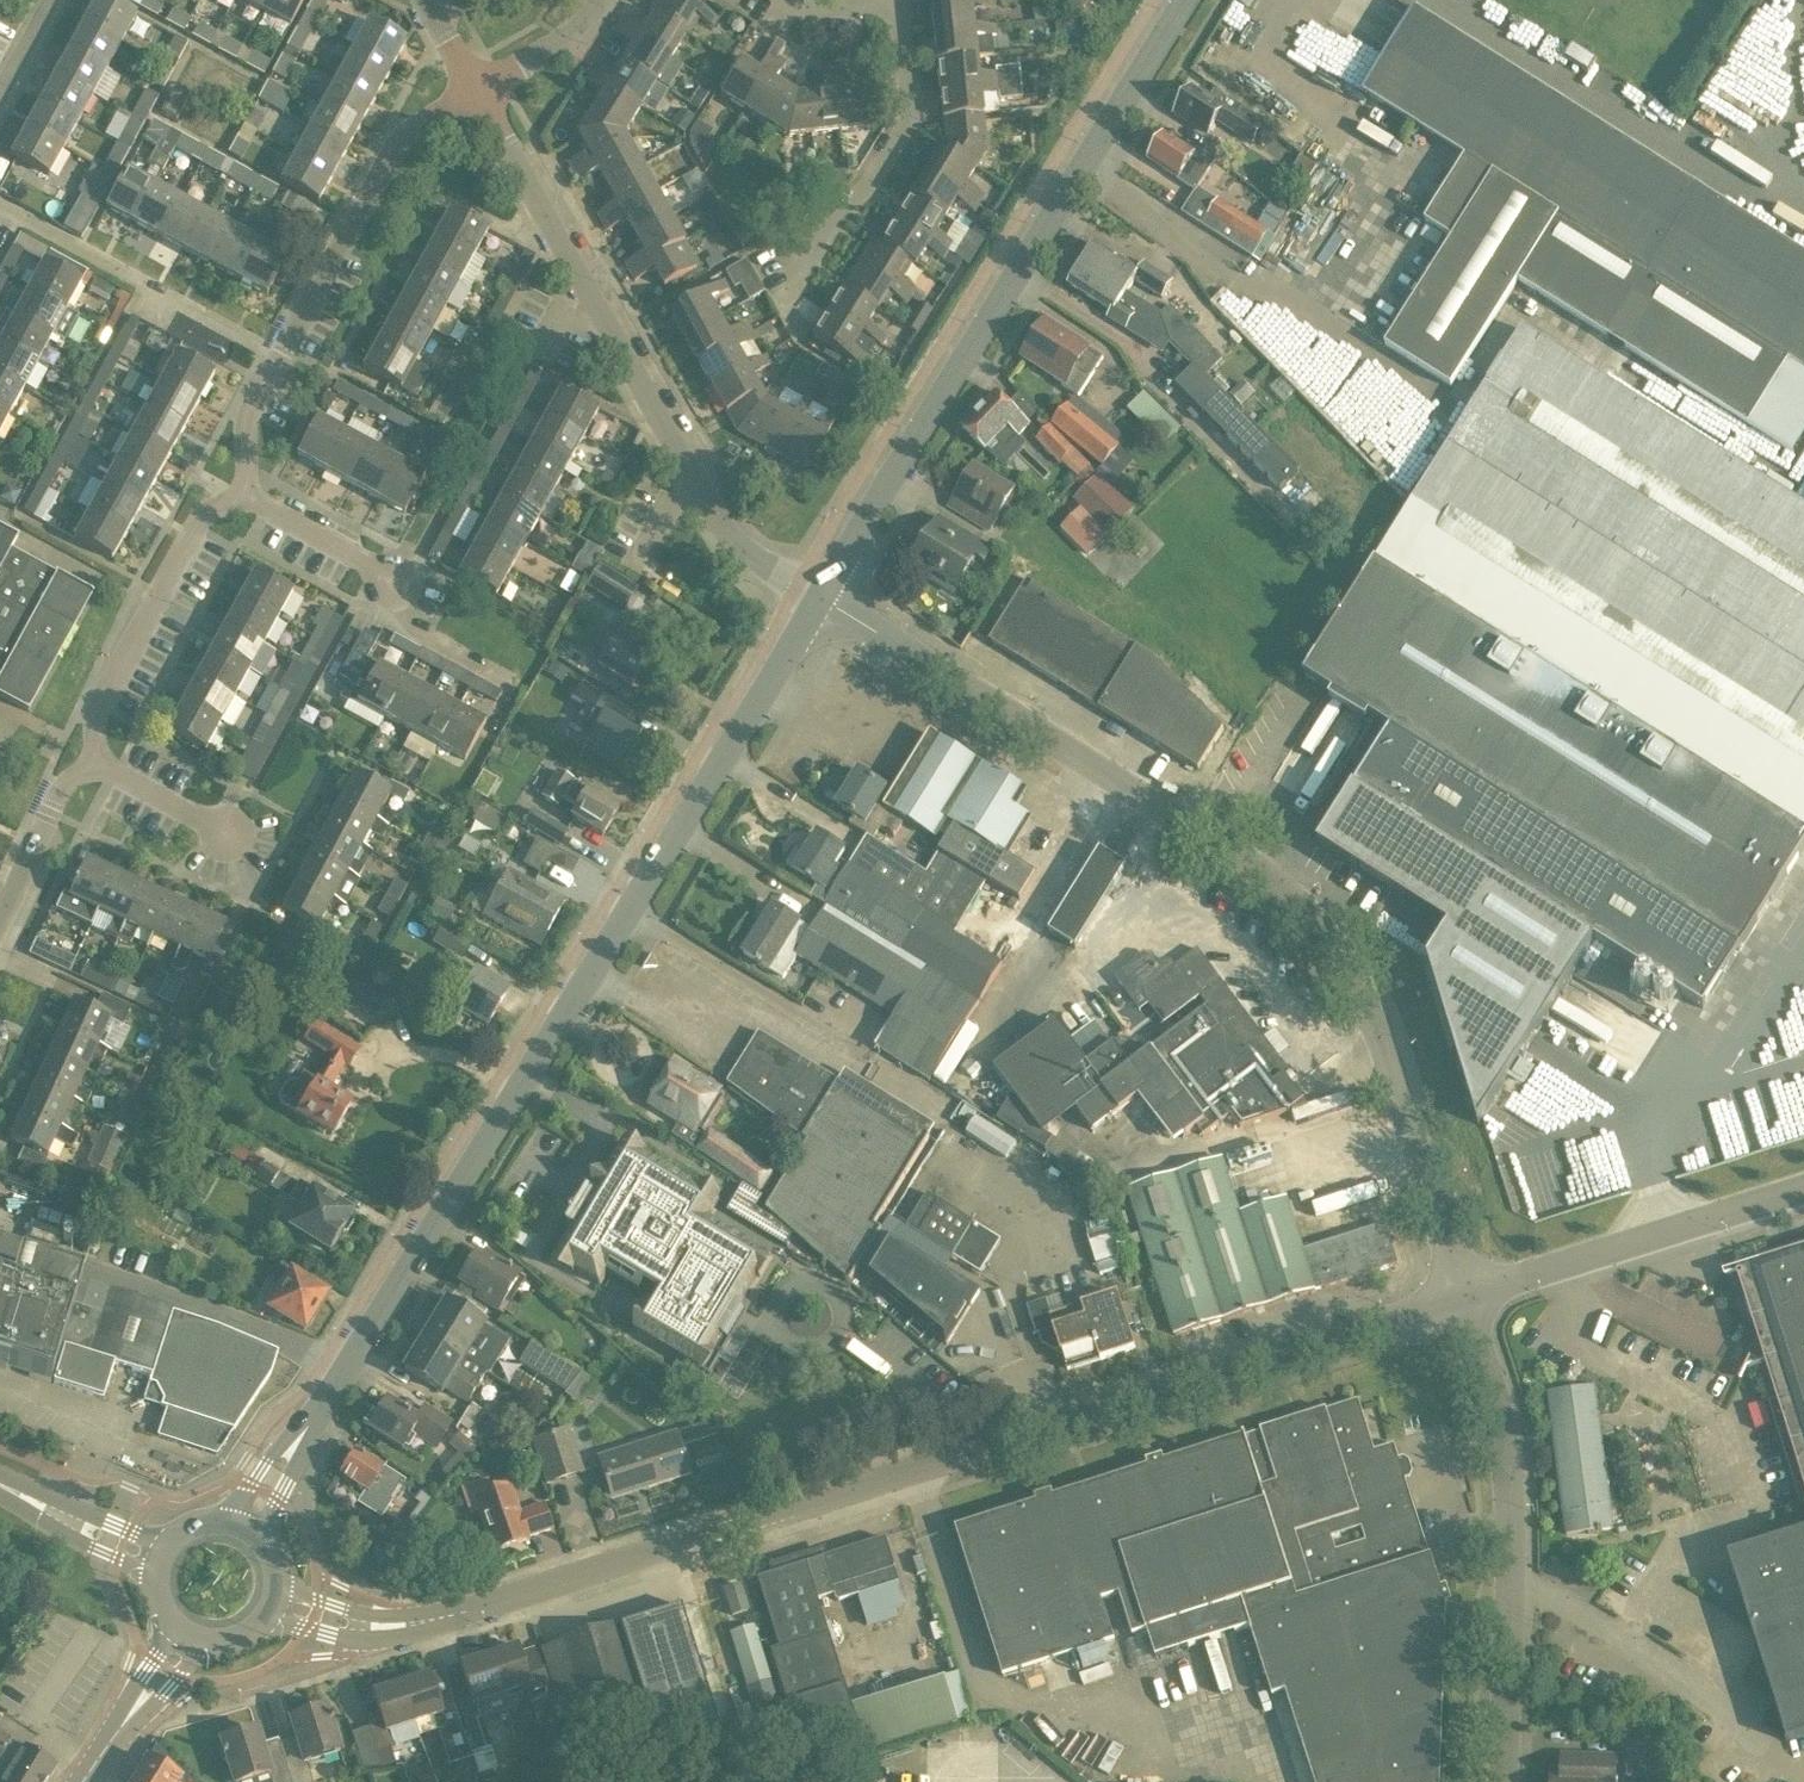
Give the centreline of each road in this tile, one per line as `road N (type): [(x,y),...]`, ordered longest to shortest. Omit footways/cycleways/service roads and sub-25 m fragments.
road 1 (unclassified): [(277,1601),(314,1616),(435,1619),(1463,1295)]
road 2 (tertiary): [(246,1526),(822,599)]
road 3 (unclassified): [(1463,1295),(1375,1020),(1310,916),(1242,859),(822,599)]
road 4 (tertiary): [(822,599),(1185,0)]
road 5 (unclassified): [(822,599),(749,553),(708,508),(478,91)]
road 6 (unclassified): [(1504,1781),(1509,1488),(1498,1408),(1463,1295)]
road 7 (unclassified): [(1463,1295),(1803,1187)]
road 8 (residential): [(279,356),(399,136),(478,91)]
road 9 (residential): [(762,279),(861,194),(912,125),(902,9)]
road 10 (residential): [(93,759),(92,718),(203,521),(249,495)]
road 11 (residential): [(279,356),(0,202)]
road 12 (residential): [(0,922),(58,789),(93,759)]
road 13 (secondary): [(83,1781),(178,1635)]
road 14 (secondary): [(158,1553),(0,1482)]
road 15 (residential): [(397,579),(249,495)]
road 16 (residential): [(229,832),(93,759)]
road 17 (residential): [(478,91),(581,28),(598,0)]
road 18 (residential): [(249,495),(247,408),(279,356)]
road 19 (secondary): [(178,1635),(224,1646),(266,1623),(277,1601)]

